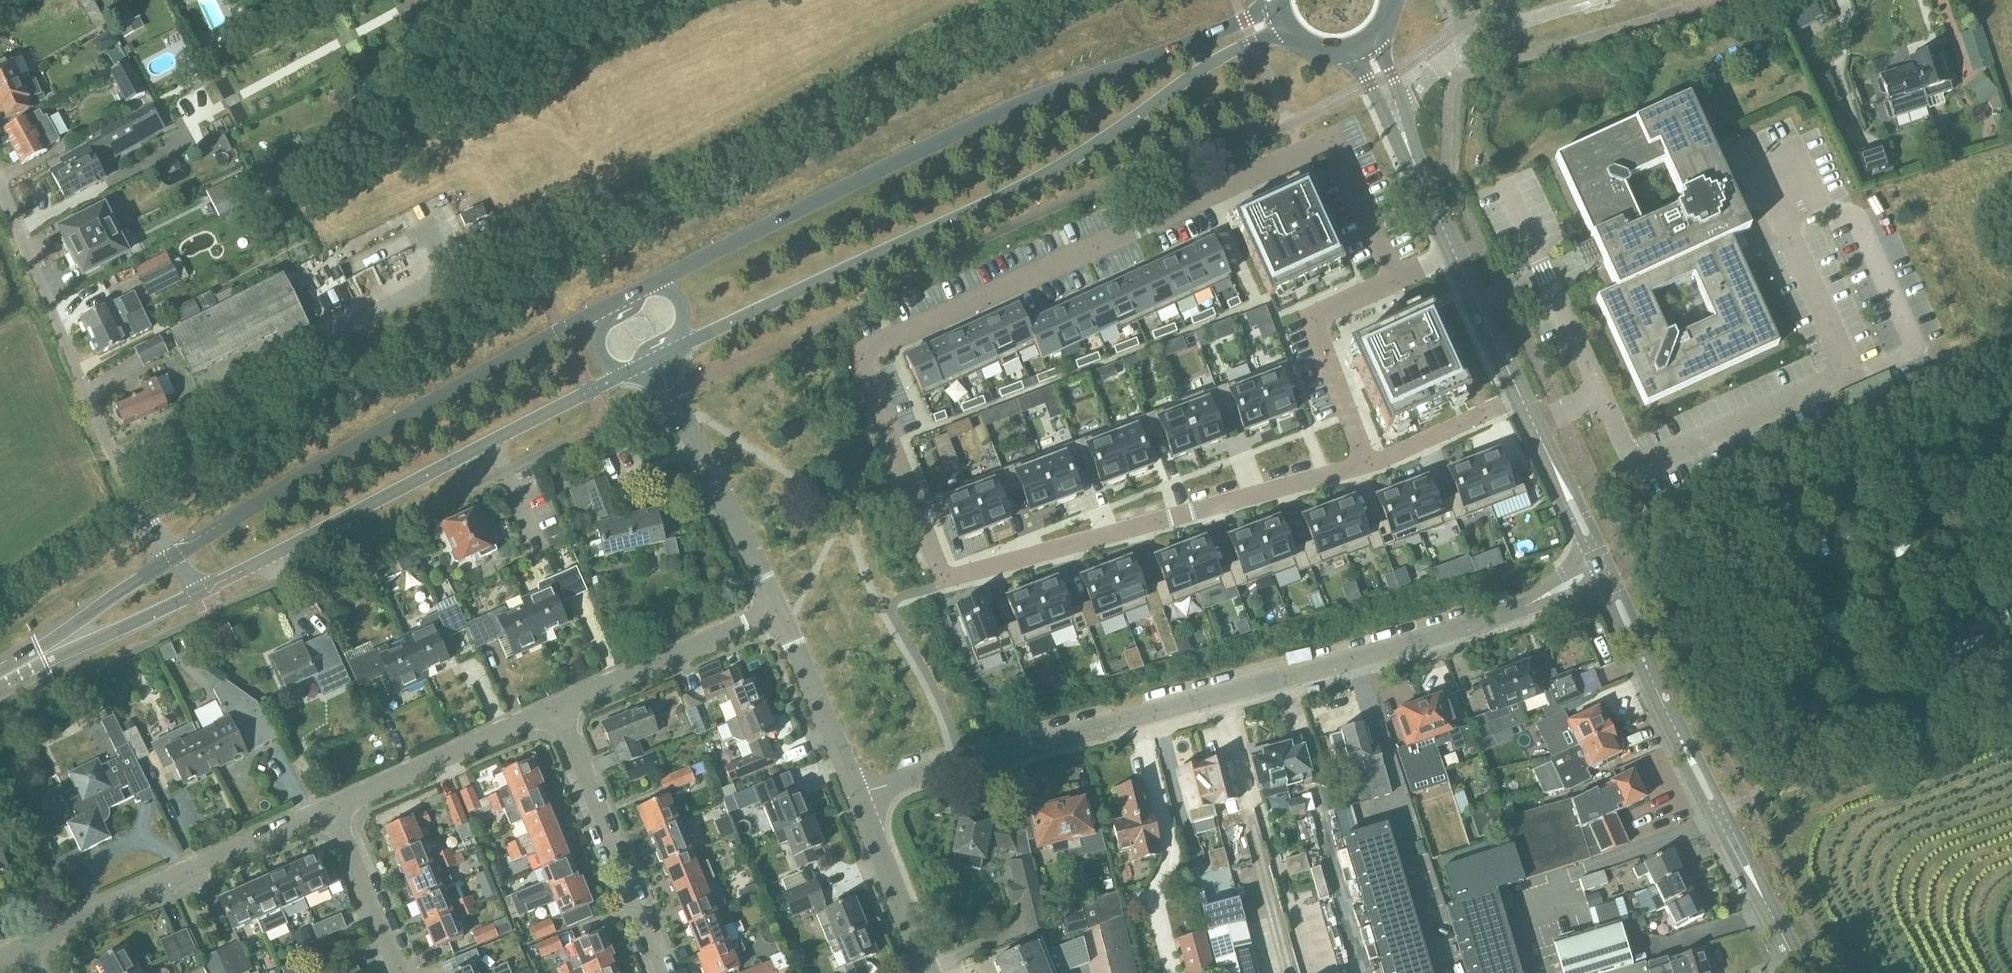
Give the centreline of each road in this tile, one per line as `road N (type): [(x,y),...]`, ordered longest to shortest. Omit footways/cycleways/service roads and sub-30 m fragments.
road 1 (residential): [(859,798),(1027,744),(1475,624),(1594,566)]
road 2 (residential): [(1395,278),(1332,138),(862,353),(892,442)]
road 3 (secondary): [(667,352),(1020,186),(1121,129),(1200,68),(1286,27)]
road 4 (secondary): [(1277,4),(1033,101),(655,283)]
road 5 (residential): [(1365,463),(943,578),(892,442)]
road 6 (secondary): [(611,306),(428,403),(174,556)]
road 7 (secondary): [(198,591),(627,371)]
road 8 (secondary): [(1801,972),(1594,566)]
road 9 (residential): [(174,556),(149,521),(0,189)]
road 10 (secondary): [(1594,566),(1455,251)]
road 11 (track): [(1714,813),(2011,701)]
road 12 (residential): [(45,939),(327,808)]
road 13 (residential): [(666,972),(556,708)]
road 14 (residential): [(327,808),(556,708)]
road 15 (residential): [(1395,278),(1312,317),(1365,463)]
road 16 (residential): [(776,612),(671,395)]
road 17 (residential): [(556,708),(776,612)]
road 18 (secondary): [(1455,251),(1366,45)]
road 19 (residential): [(859,798),(776,612)]
road 20 (residential): [(927,972),(859,798)]
road 21 (residential): [(398,972),(327,808)]
road 22 (secondary): [(39,656),(198,591)]
road 23 (secondary): [(174,556),(39,656)]
road 24 (residential): [(1365,463),(1501,404)]

